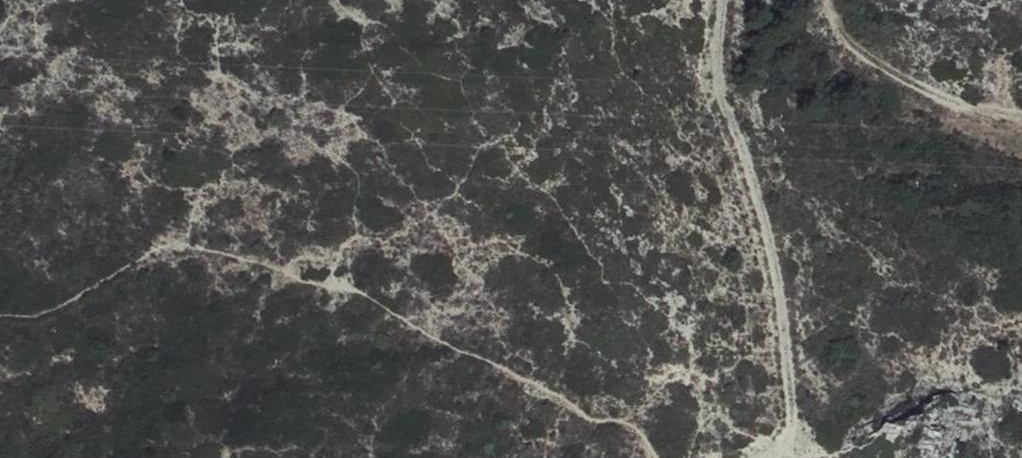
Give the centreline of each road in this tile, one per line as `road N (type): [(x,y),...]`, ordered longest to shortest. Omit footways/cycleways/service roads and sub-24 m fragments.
road 1 (track): [(764,457),(789,451),(788,366),(753,170),(719,77),(725,0)]
road 2 (track): [(836,0),(855,43),(882,65),(947,102),(1021,111)]

